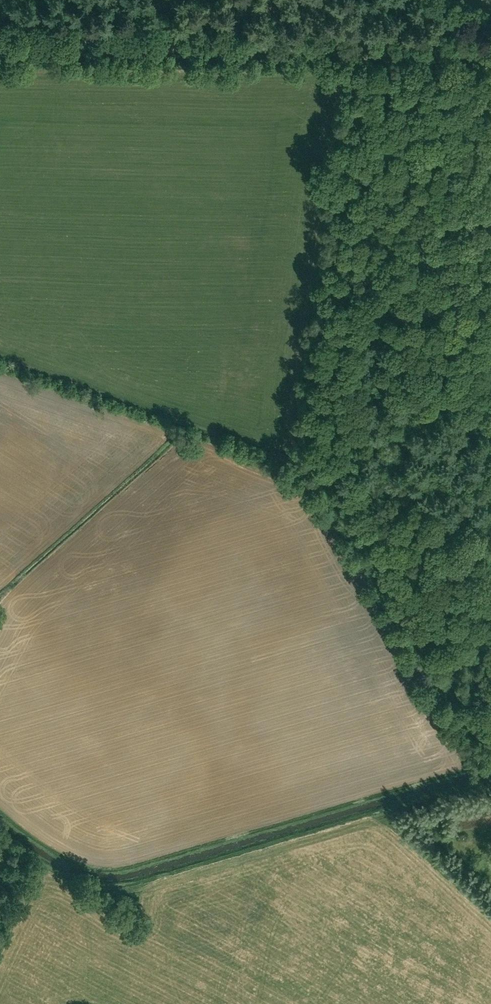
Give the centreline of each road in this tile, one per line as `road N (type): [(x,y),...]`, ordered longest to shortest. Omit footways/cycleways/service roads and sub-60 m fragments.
road 1 (unclassified): [(490,54),(0,44)]

